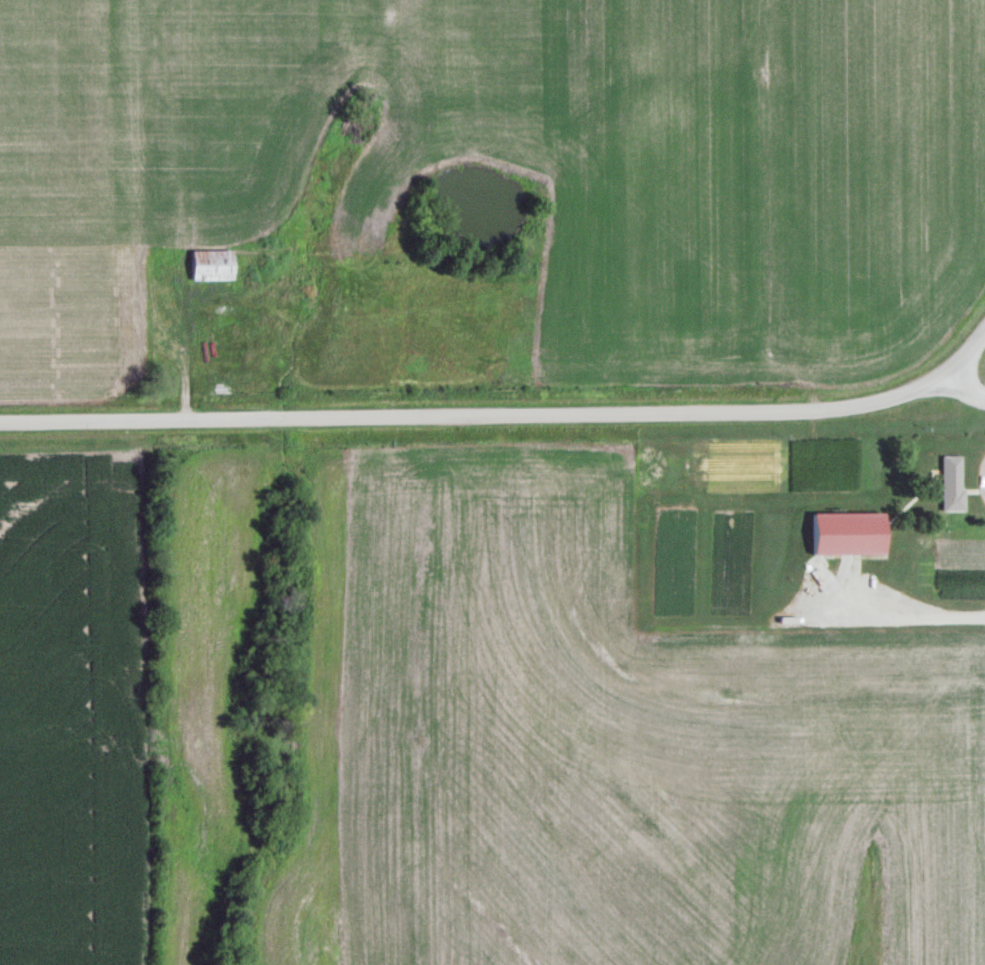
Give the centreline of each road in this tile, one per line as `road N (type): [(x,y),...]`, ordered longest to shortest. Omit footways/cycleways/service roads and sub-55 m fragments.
road 1 (tertiary): [(0,422),(875,404),(954,371),(984,331)]

